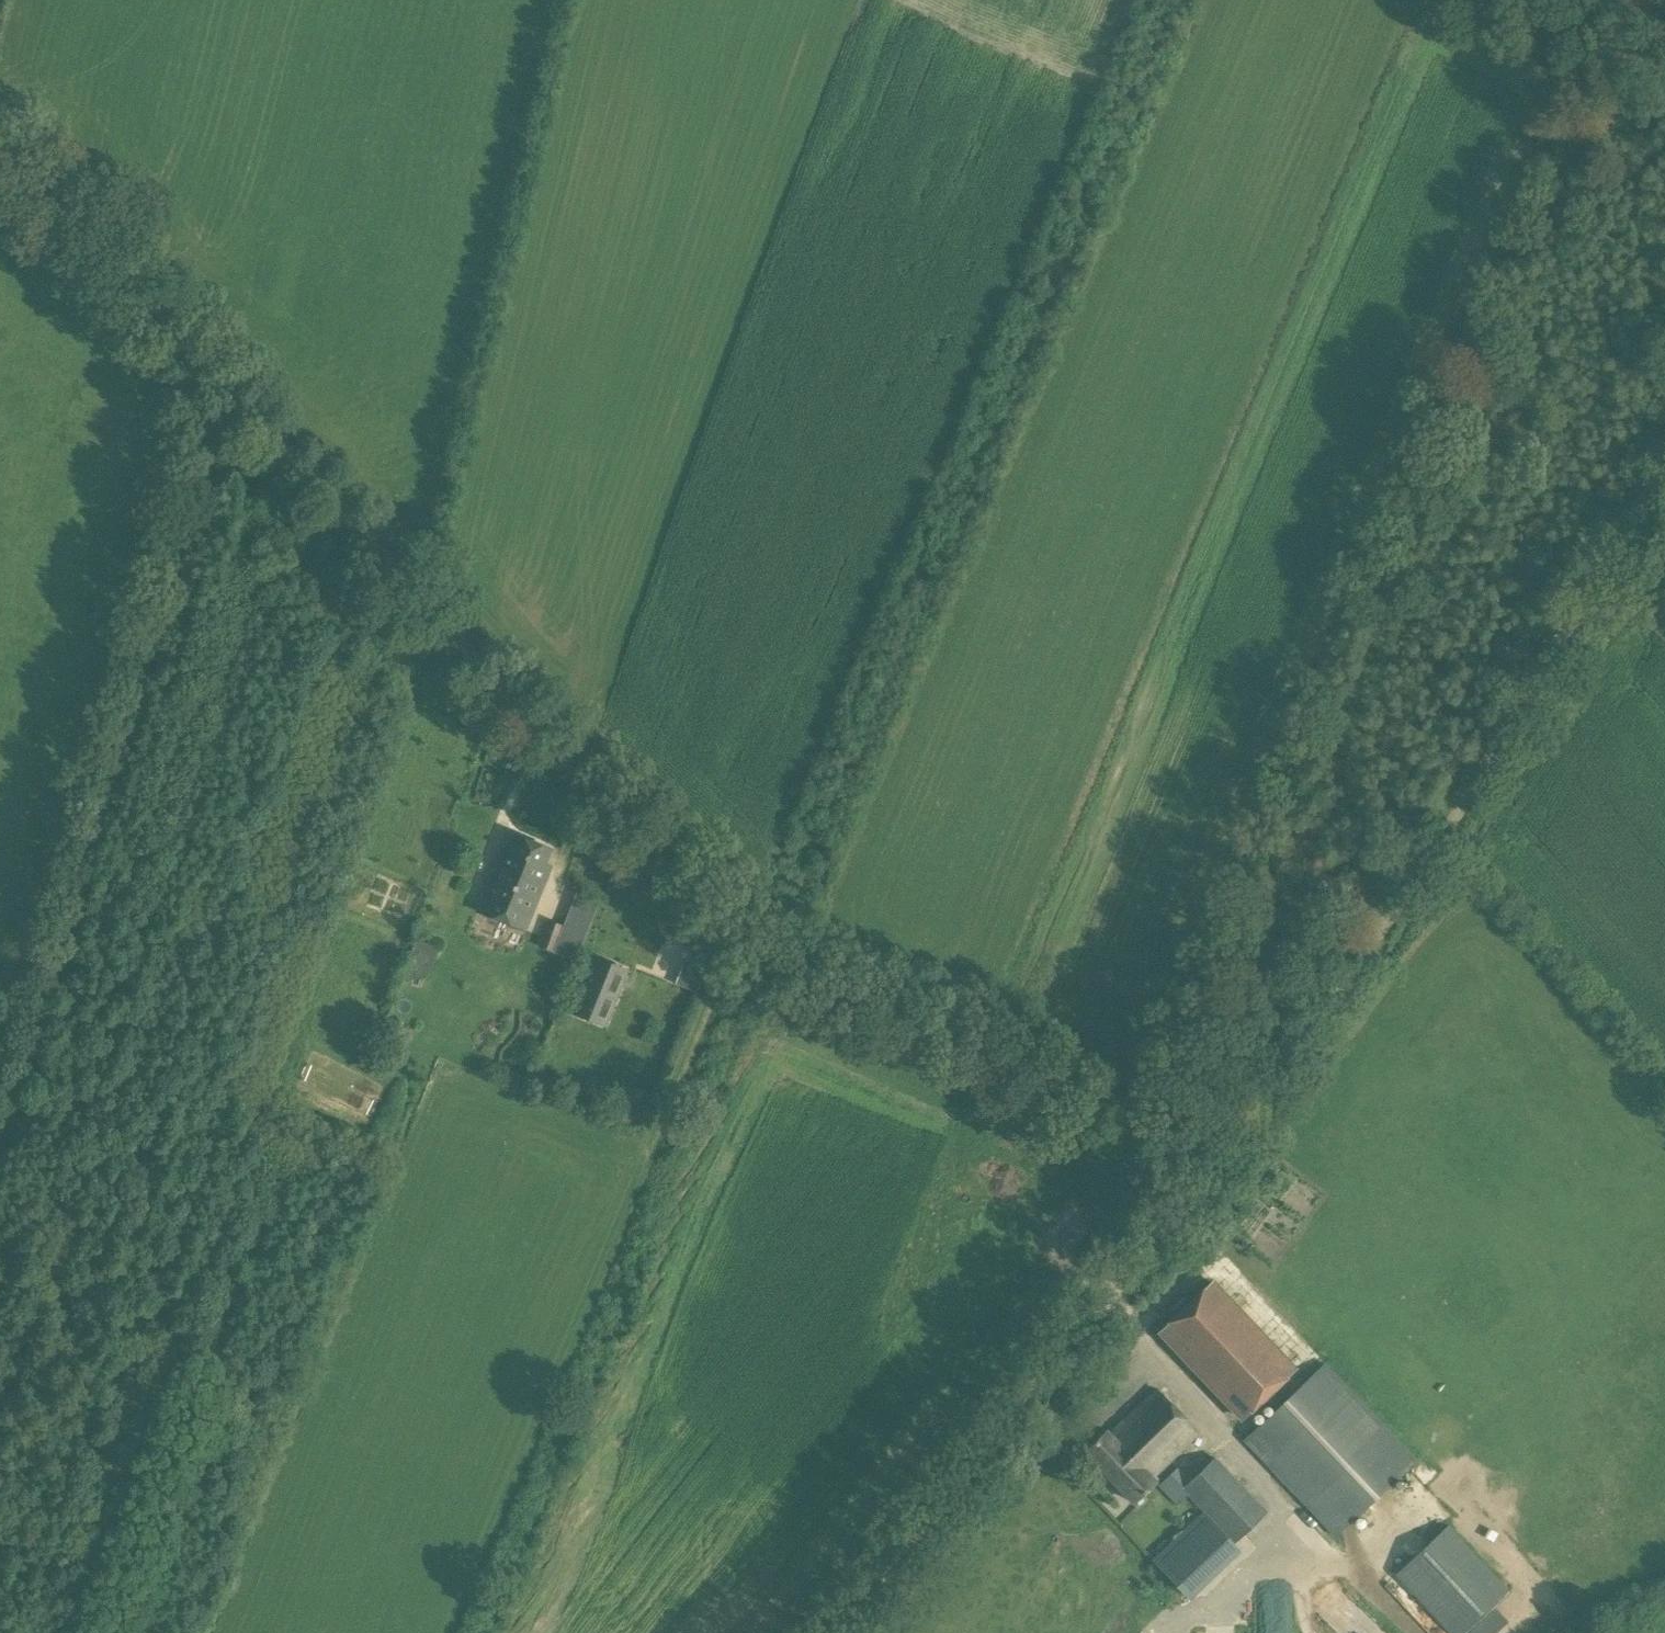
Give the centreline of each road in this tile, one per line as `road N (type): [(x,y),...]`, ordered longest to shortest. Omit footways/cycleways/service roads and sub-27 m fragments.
road 1 (track): [(1196,1133),(717,919),(0,152)]
road 2 (unclassified): [(824,1632),(1391,883),(1664,426)]

